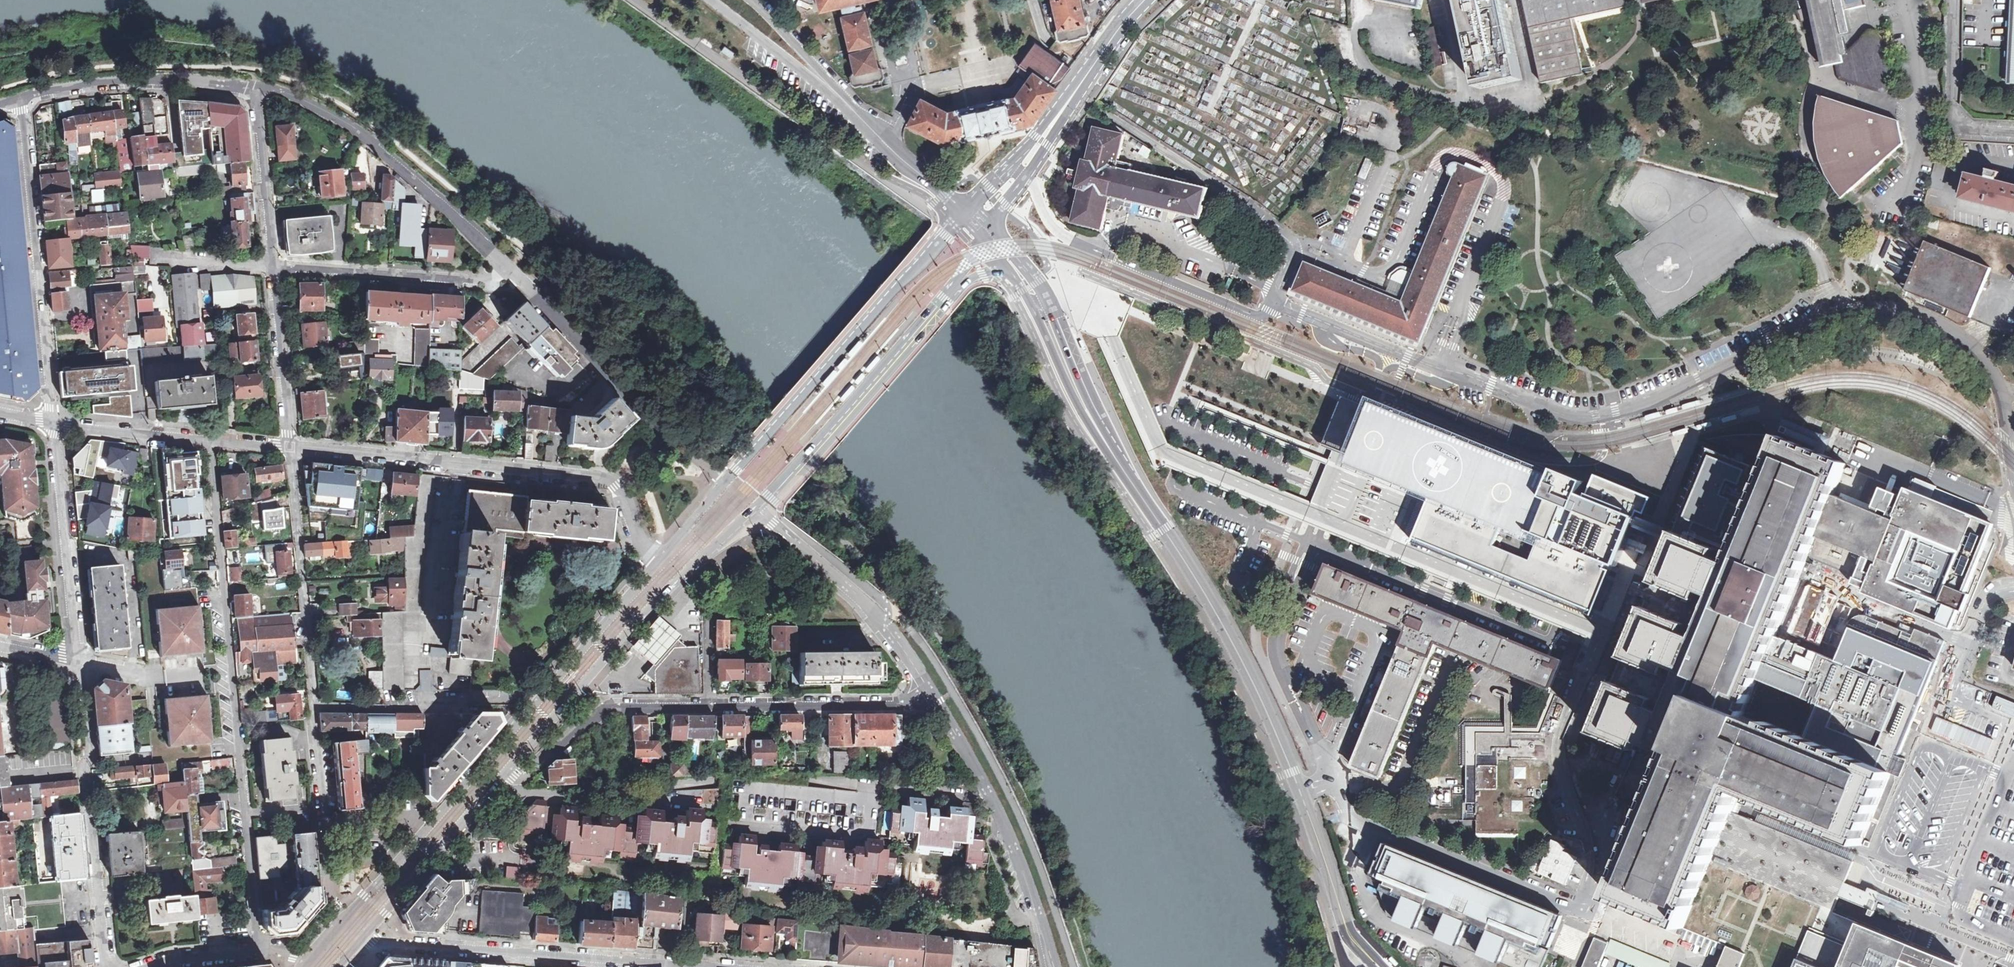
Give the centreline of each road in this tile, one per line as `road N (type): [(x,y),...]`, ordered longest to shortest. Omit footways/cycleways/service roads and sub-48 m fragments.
road 1 (unclassified): [(1570,416),(1276,300),(1269,316),(1258,317),(1093,247),(1060,231),(1028,176)]
road 2 (tertiary): [(1105,442),(1251,679),(1346,926),(1378,966)]
road 3 (unclassified): [(1570,416),(1640,406),(1820,319),(1872,308),(1931,318),(1981,349),(2003,391),(2013,465)]
road 4 (residential): [(258,950),(209,441)]
road 5 (residential): [(288,447),(606,482),(654,564)]
road 6 (tertiary): [(508,772),(658,601),(759,508)]
road 7 (tertiary): [(966,212),(724,483)]
road 8 (residential): [(21,100),(52,424)]
road 9 (residential): [(365,937),(373,944),(678,965)]
road 10 (residential): [(501,263),(640,415),(724,483)]
road 11 (residential): [(78,661),(103,966)]
road 12 (residential): [(256,87),(339,122),(501,263)]
road 13 (unclassified): [(1053,966),(1014,848),(931,695)]
road 14 (tertiary): [(759,508),(949,287)]
road 15 (tertiary): [(532,706),(342,921)]
road 16 (residential): [(288,447),(314,709)]
road 17 (unclassified): [(931,695),(870,610),(759,508)]
road 18 (tertiary): [(1105,442),(1050,304),(988,234)]
road 19 (residential): [(52,424),(78,661)]
road 20 (residential): [(21,100),(144,80),(256,87)]
road 21 (residential): [(501,263),(483,282),(274,269)]
road 22 (residential): [(517,779),(610,702),(713,704)]
road 23 (residential): [(713,704),(910,705),(931,695)]
road 24 (tertiary): [(365,937),(508,772)]
road 25 (residential): [(314,709),(532,706)]
road 26 (residential): [(314,709),(330,888),(342,921)]
road 27 (residential): [(517,779),(525,790),(709,786)]
road 28 (tertiary): [(1011,275),(1079,410),(1105,442)]
road 29 (tertiary): [(654,564),(532,706)]
road 30 (tertiary): [(713,0),(858,116)]
road 31 (residential): [(1954,0),(1955,127),(2013,131)]
road 32 (residential): [(256,87),(274,269)]
road 33 (residential): [(274,269),(288,447)]
road 34 (tertiary): [(858,116),(750,0)]
road 35 (residential): [(52,424),(209,441)]
road 36 (tertiary): [(1055,116),(1144,0)]
road 37 (tertiary): [(858,116),(966,212)]

